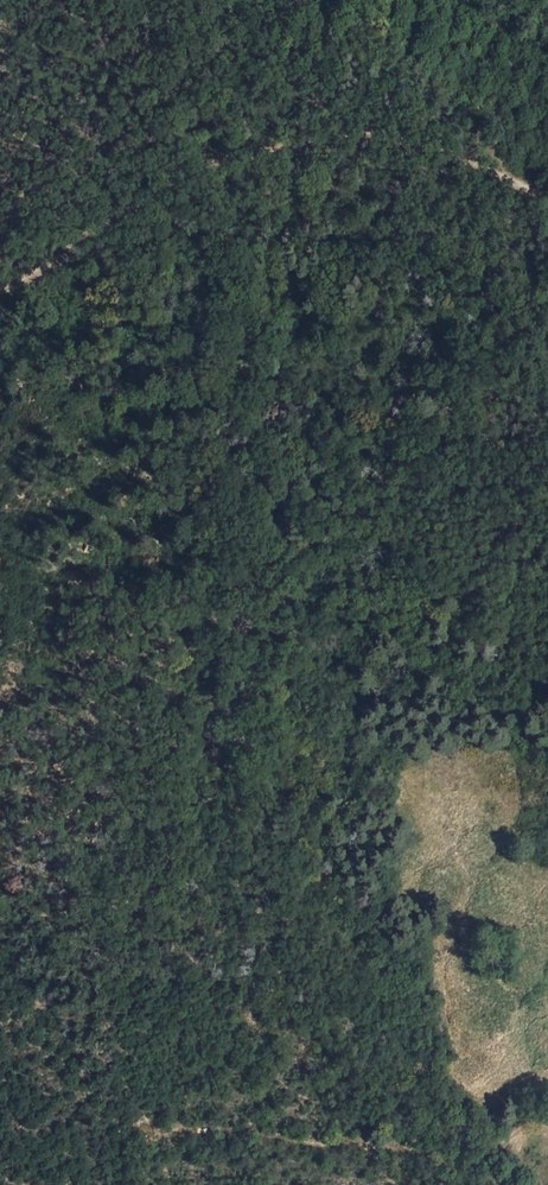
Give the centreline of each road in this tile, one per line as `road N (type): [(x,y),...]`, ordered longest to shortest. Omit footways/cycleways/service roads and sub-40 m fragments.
road 1 (track): [(547,198),(478,165),(400,141),(304,142),(211,168),(0,291)]

